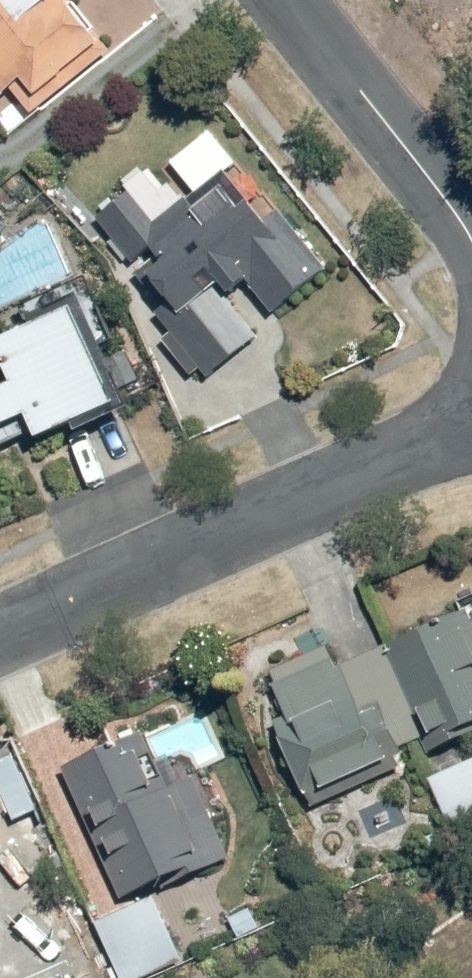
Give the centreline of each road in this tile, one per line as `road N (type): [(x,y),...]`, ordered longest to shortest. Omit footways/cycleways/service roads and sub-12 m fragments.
road 1 (residential): [(0,626),(367,458),(471,427)]
road 2 (residential): [(288,0),(471,241)]

